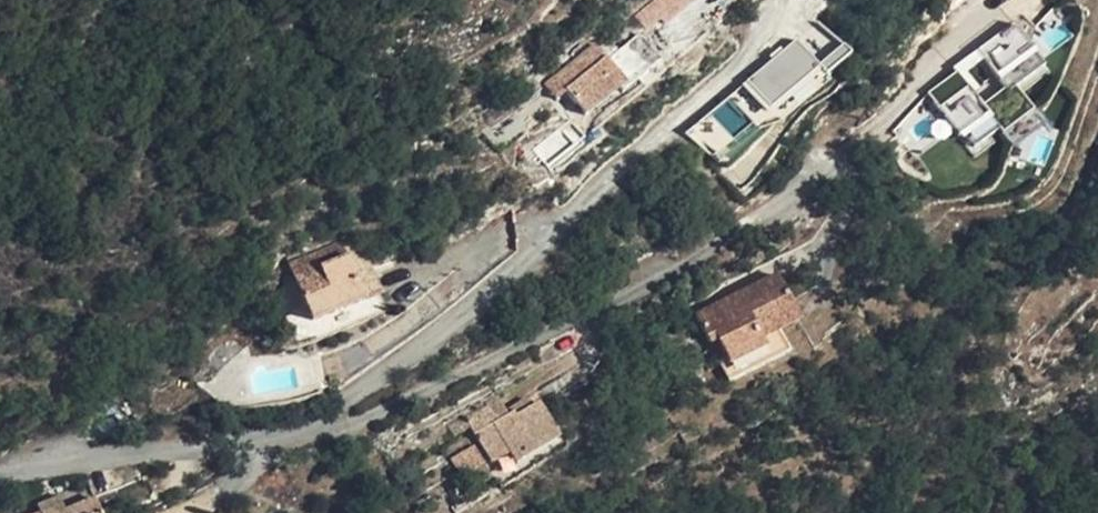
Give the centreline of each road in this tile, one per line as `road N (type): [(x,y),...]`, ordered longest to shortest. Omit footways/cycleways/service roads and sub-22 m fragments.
road 1 (residential): [(795,0),(721,89),(514,275),(325,415),(245,444),(0,471)]

